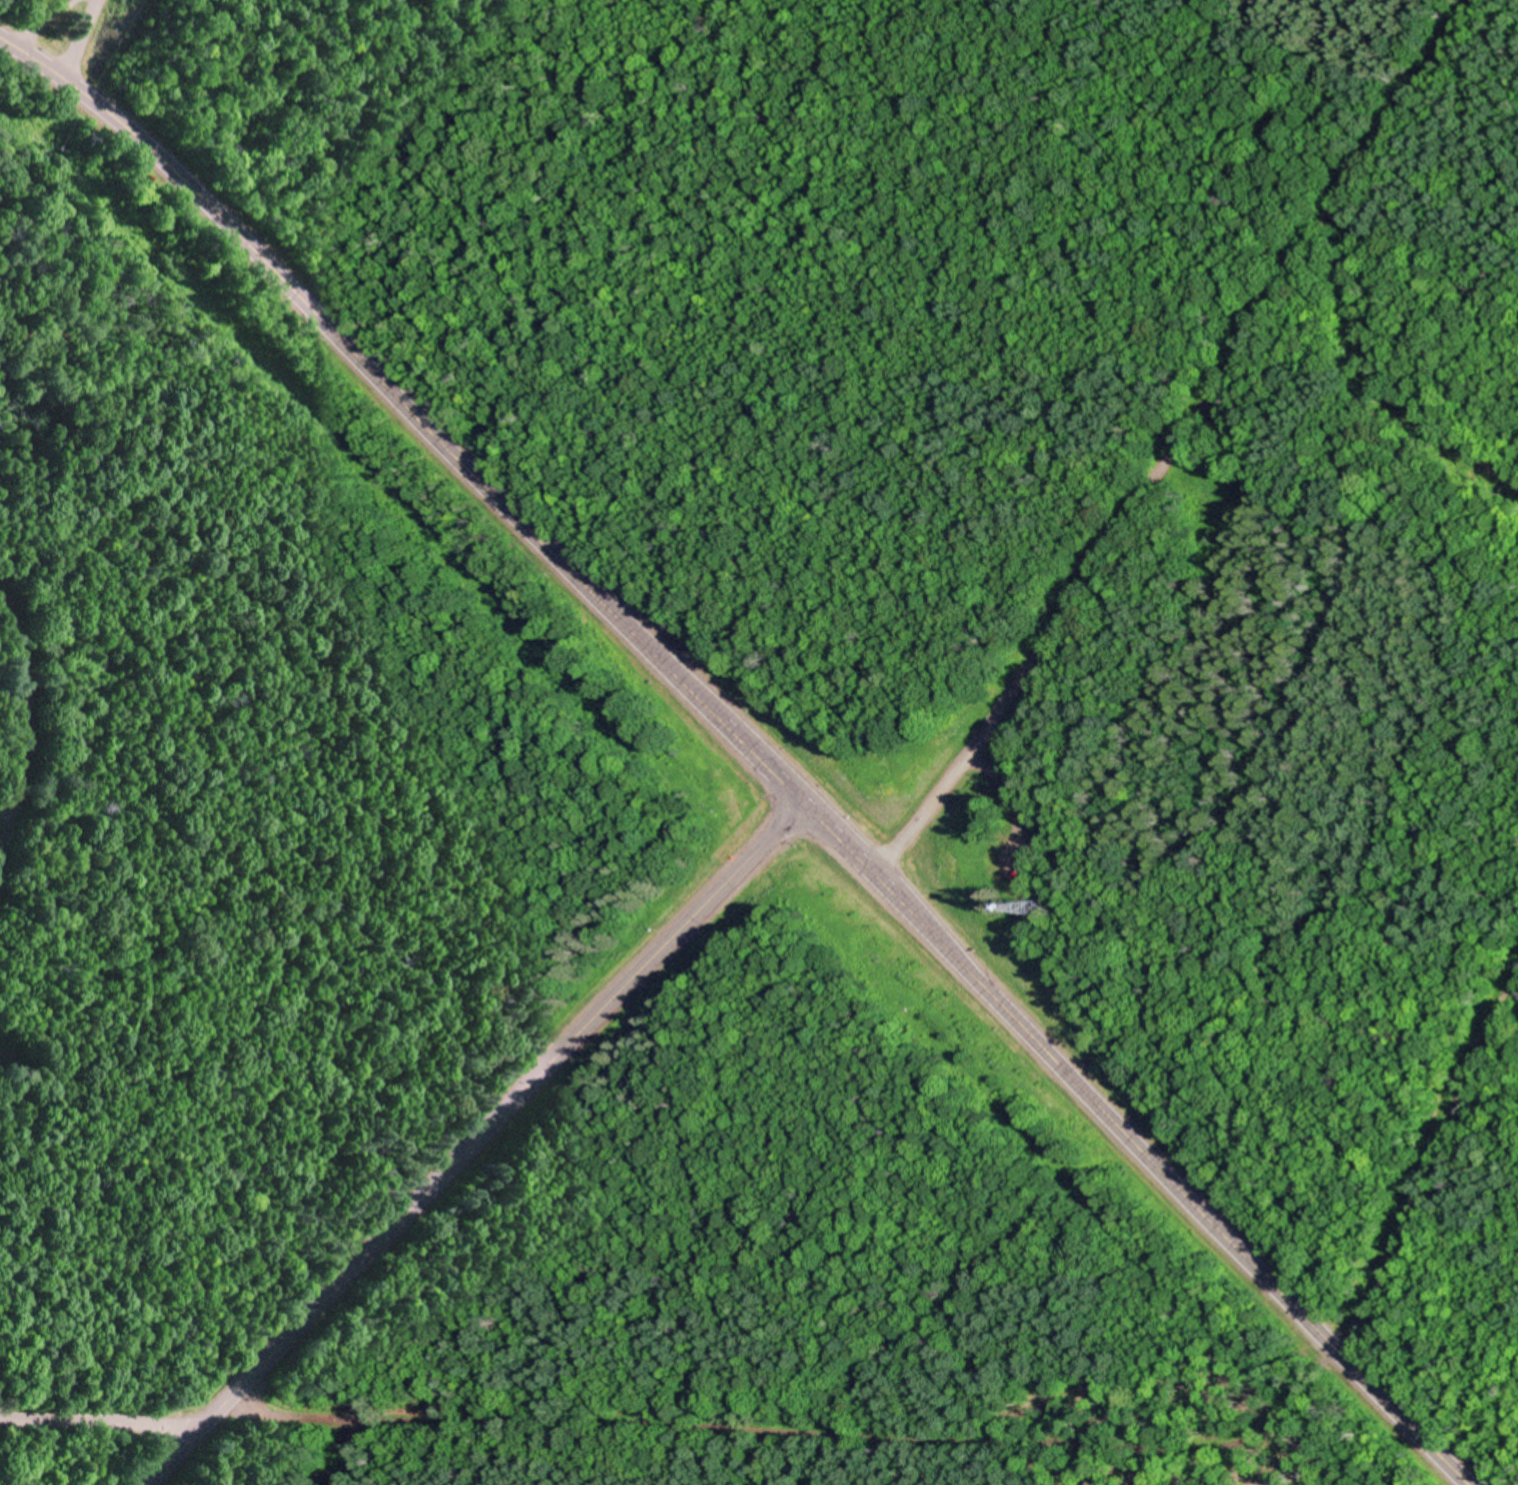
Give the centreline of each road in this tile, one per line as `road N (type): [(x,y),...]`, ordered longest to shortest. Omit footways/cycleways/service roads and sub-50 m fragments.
road 1 (residential): [(1487,0),(976,750),(874,877)]
road 2 (tertiary): [(1471,1484),(799,801)]
road 3 (tertiary): [(799,801),(160,1484)]
road 4 (tertiary): [(799,801),(260,253)]
road 5 (tertiary): [(260,253),(165,160),(0,38)]
road 6 (residential): [(217,1426),(0,1404)]

